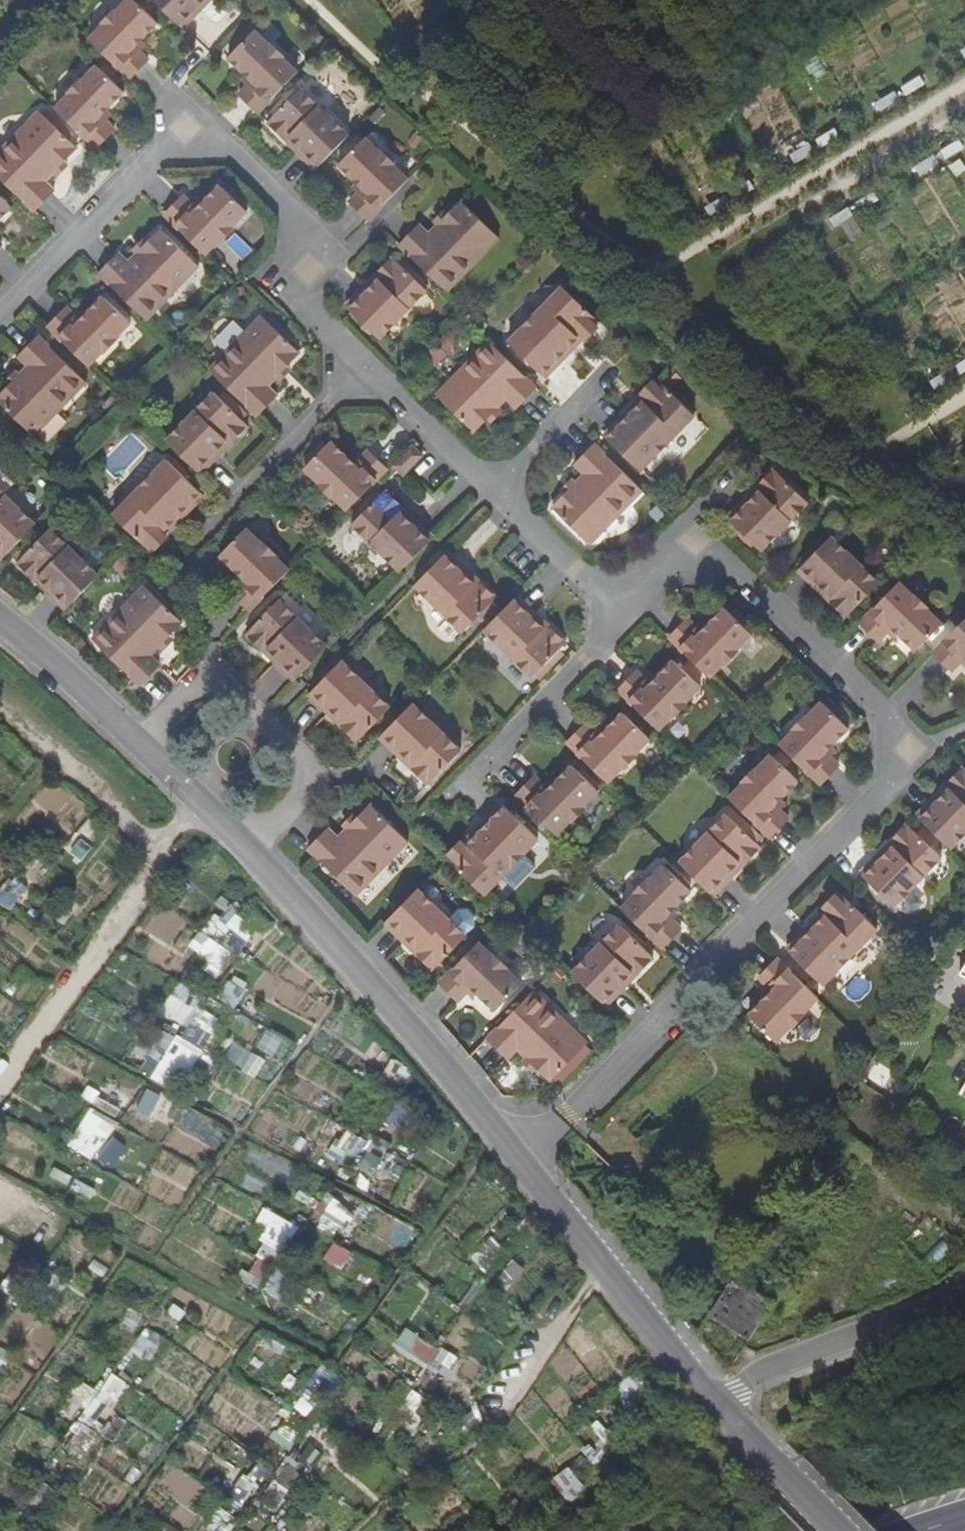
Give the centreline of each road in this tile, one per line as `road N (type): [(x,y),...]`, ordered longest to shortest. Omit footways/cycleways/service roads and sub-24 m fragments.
road 1 (residential): [(520,1163),(883,784),(880,713),(728,565),(689,549),(621,614)]
road 2 (residential): [(520,1163),(330,938),(0,619)]
road 3 (residential): [(364,368),(312,313),(306,253),(286,205),(230,151),(185,145),(150,158),(0,316)]
road 4 (residential): [(726,1403),(520,1163)]
road 5 (residential): [(726,1403),(758,1373),(935,1305),(964,1283)]
road 6 (residential): [(439,806),(621,614)]
road 7 (track): [(0,712),(160,854)]
road 8 (residential): [(233,503),(364,368)]
road 9 (track): [(606,1263),(504,1411)]
road 10 (residential): [(621,614),(491,492)]
road 11 (residential): [(491,492),(364,368)]
road 12 (residential): [(840,1530),(726,1403)]
road 13 (residential): [(491,492),(610,370)]

